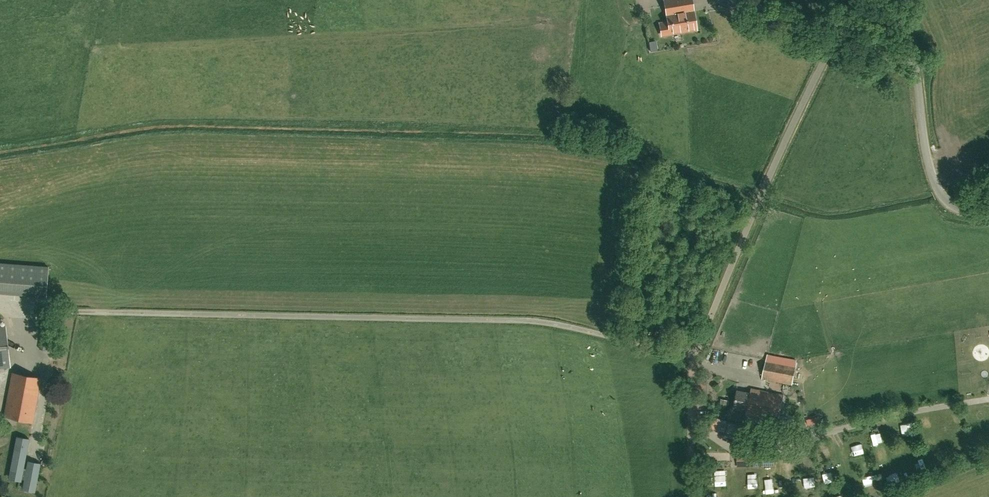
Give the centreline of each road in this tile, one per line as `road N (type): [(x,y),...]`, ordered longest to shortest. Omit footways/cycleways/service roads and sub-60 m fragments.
road 1 (unclassified): [(690,350),(527,317),(0,309)]
road 2 (unclassified): [(690,350),(836,40)]
road 3 (unclassified): [(988,212),(952,206),(940,193),(927,162),(914,64)]
road 4 (unclassified): [(836,40),(716,0)]

